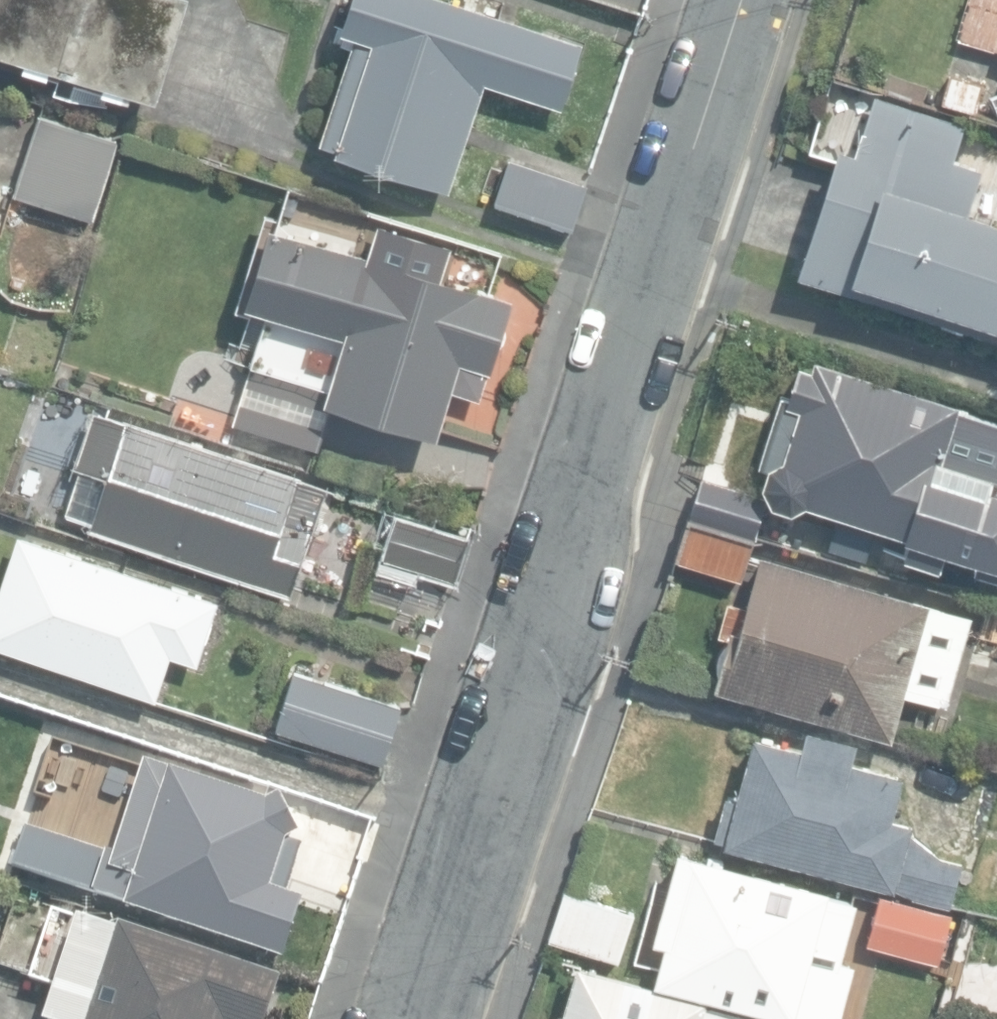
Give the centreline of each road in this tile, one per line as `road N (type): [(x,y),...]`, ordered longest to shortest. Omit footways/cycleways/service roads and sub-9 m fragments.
road 1 (residential): [(748,0),(424,1018)]

